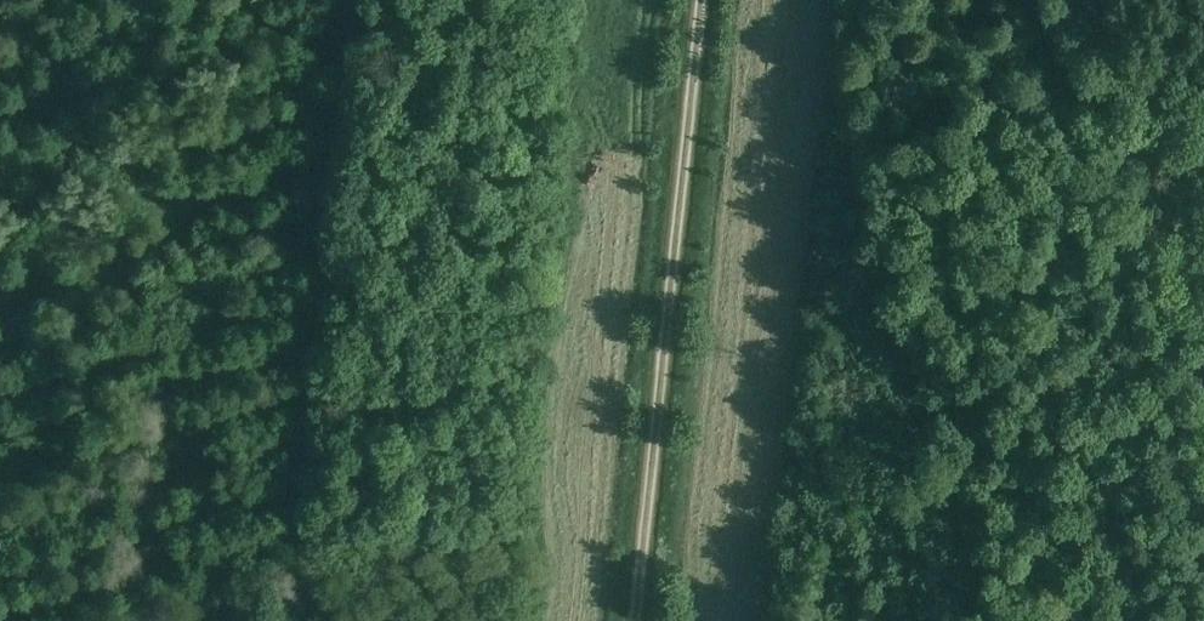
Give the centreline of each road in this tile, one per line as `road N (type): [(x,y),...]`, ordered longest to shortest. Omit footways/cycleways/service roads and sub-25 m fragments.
road 1 (track): [(702,0),(634,620)]

